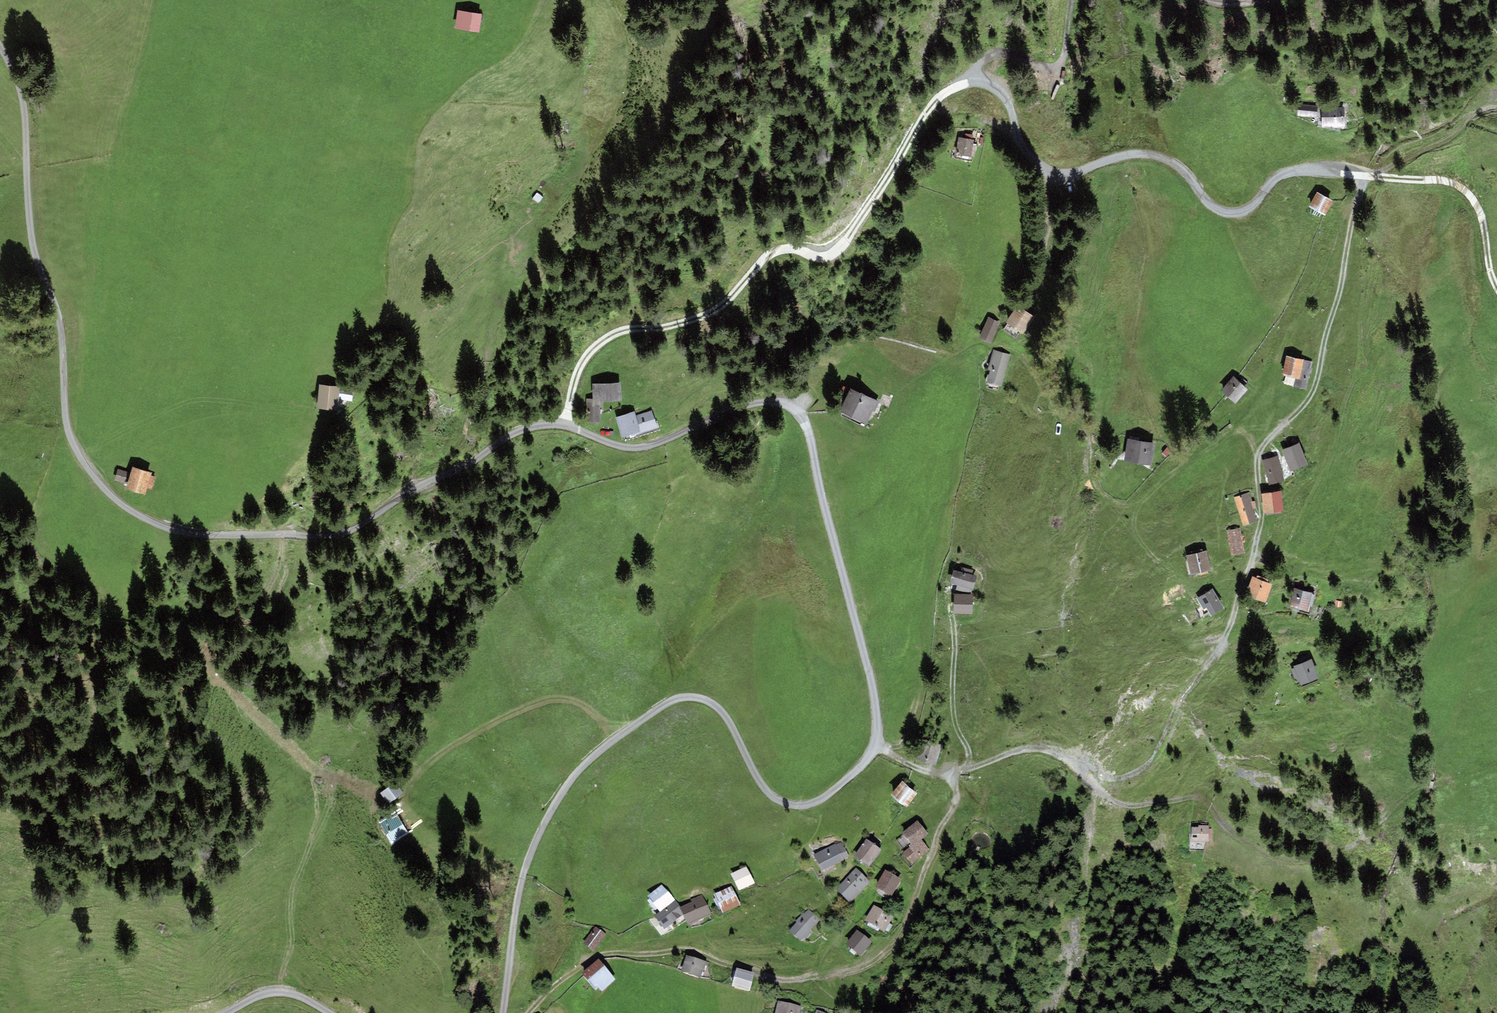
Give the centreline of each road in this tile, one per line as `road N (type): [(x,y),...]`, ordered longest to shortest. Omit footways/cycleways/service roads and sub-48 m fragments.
road 1 (unclassified): [(0,53),(19,80),(22,181),(50,299),(66,425),(85,469),(153,525),(205,535),(331,536),(521,429),(561,426),(628,450),(766,404),(805,418),(876,711),(877,750),(800,805),(760,785),(722,709),(684,696),(657,709),(578,770),(552,808),(522,878),(502,1012)]
road 2 (track): [(1496,102),(1474,108),(1449,134),(1373,170),(1360,185),(1325,347),(1306,392),(1259,452),(1259,522),(1228,622),(1152,752),(1123,771),(1103,772),(1037,743),(948,772)]
road 3 (track): [(561,426),(582,360),(614,333),(721,308),(786,247),(824,260),(839,253),(934,102),(996,51),(1052,64),(1062,57),(1071,0)]
road 4 (track): [(951,85),(977,83),(1006,95),(1021,140),(1045,166),(1079,170),(1147,151),(1169,157),(1207,197),(1236,209),(1252,206),(1297,167),(1445,180),(1481,209),(1496,285)]
road 5 (track): [(531,1012),(578,965),(604,952),(689,947),(783,981),(865,967),(897,942),(955,800),(948,772)]
road 6 (track): [(1083,770),(1130,797),(1203,792),(1261,846),(1302,855),(1361,834),(1420,783),(1496,758)]
road 7 (track): [(1259,452),(1241,422),(1138,490),(1106,491),(1093,475),(1084,426),(1057,403),(1019,348)]

